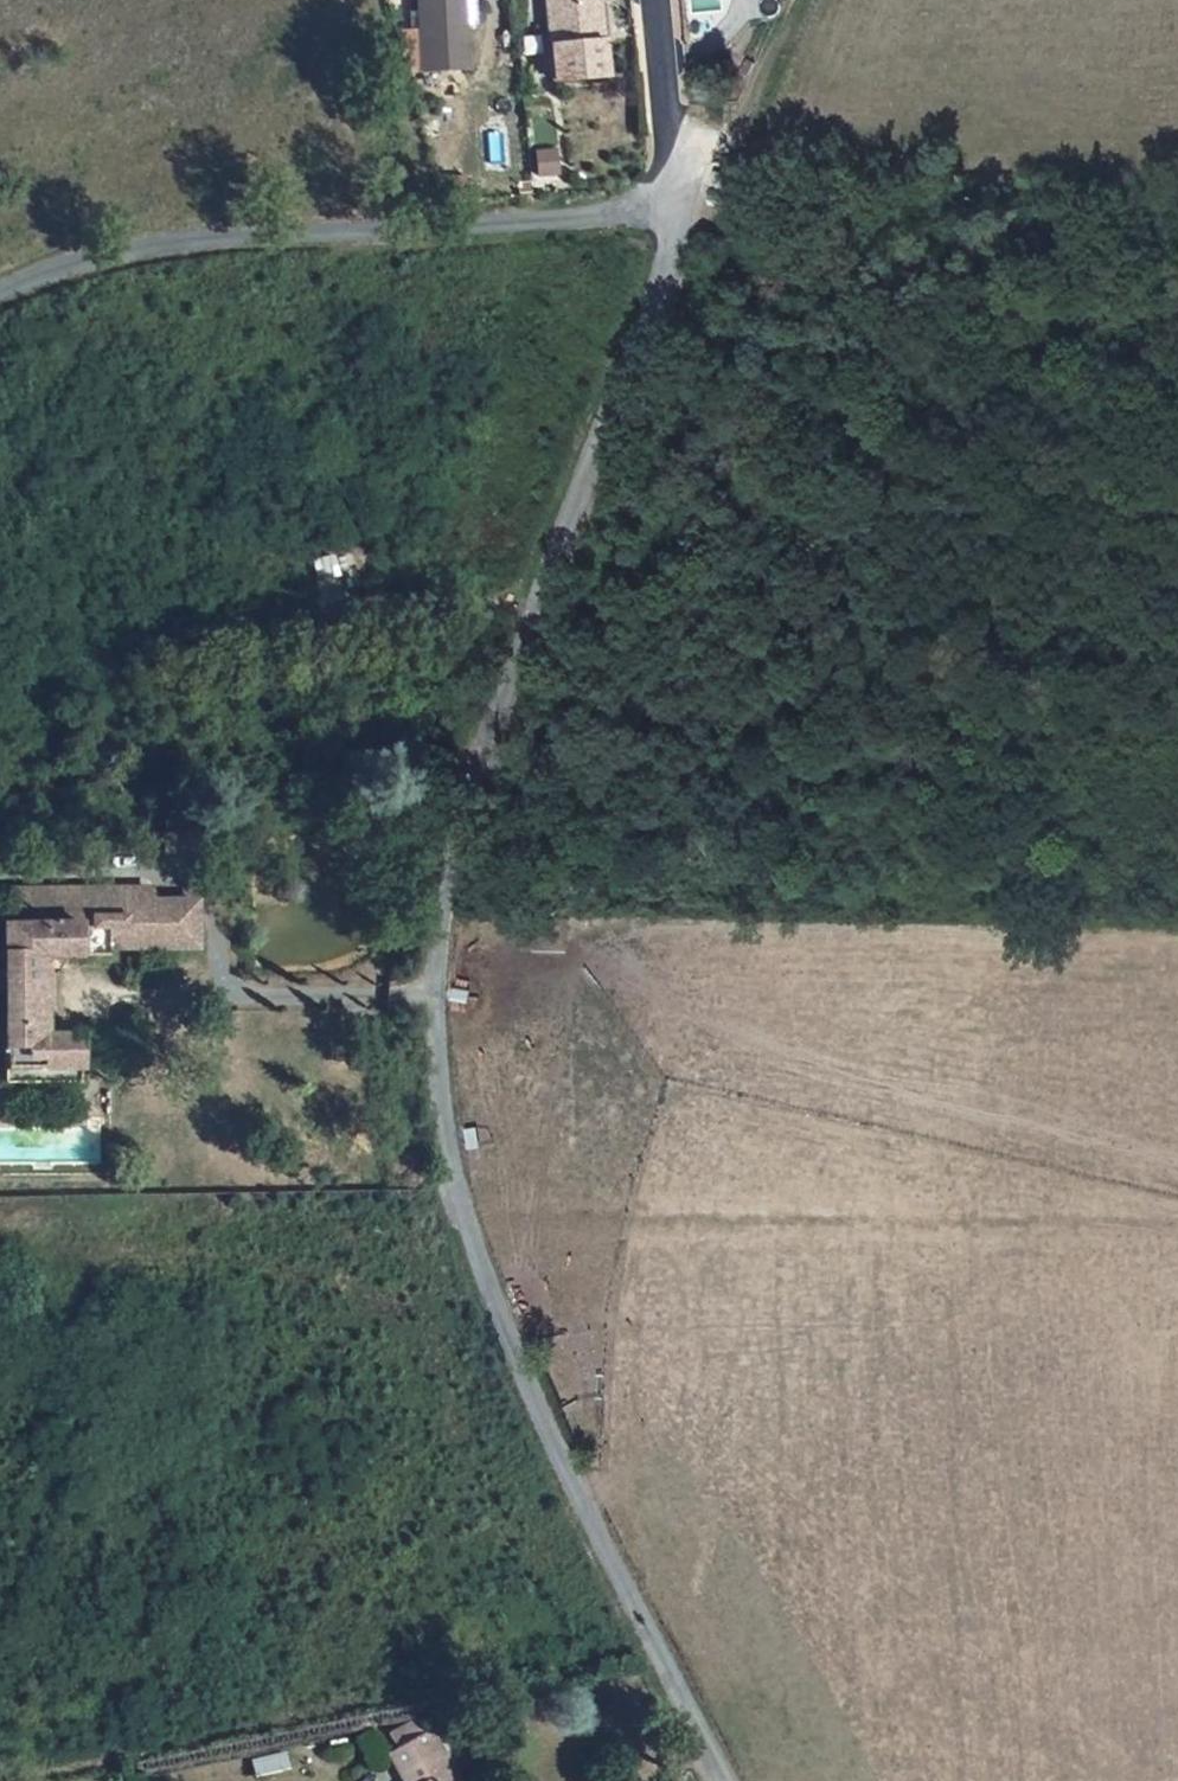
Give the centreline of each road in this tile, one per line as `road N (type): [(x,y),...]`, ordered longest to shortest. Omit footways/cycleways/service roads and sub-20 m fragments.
road 1 (residential): [(724,1780),(528,1377),(452,1164),(440,945),(541,598),(669,253),(669,203)]
road 2 (residential): [(0,294),(128,250),(669,203)]
road 3 (track): [(669,203),(741,124),(800,0)]
road 4 (residential): [(669,203),(655,0)]

